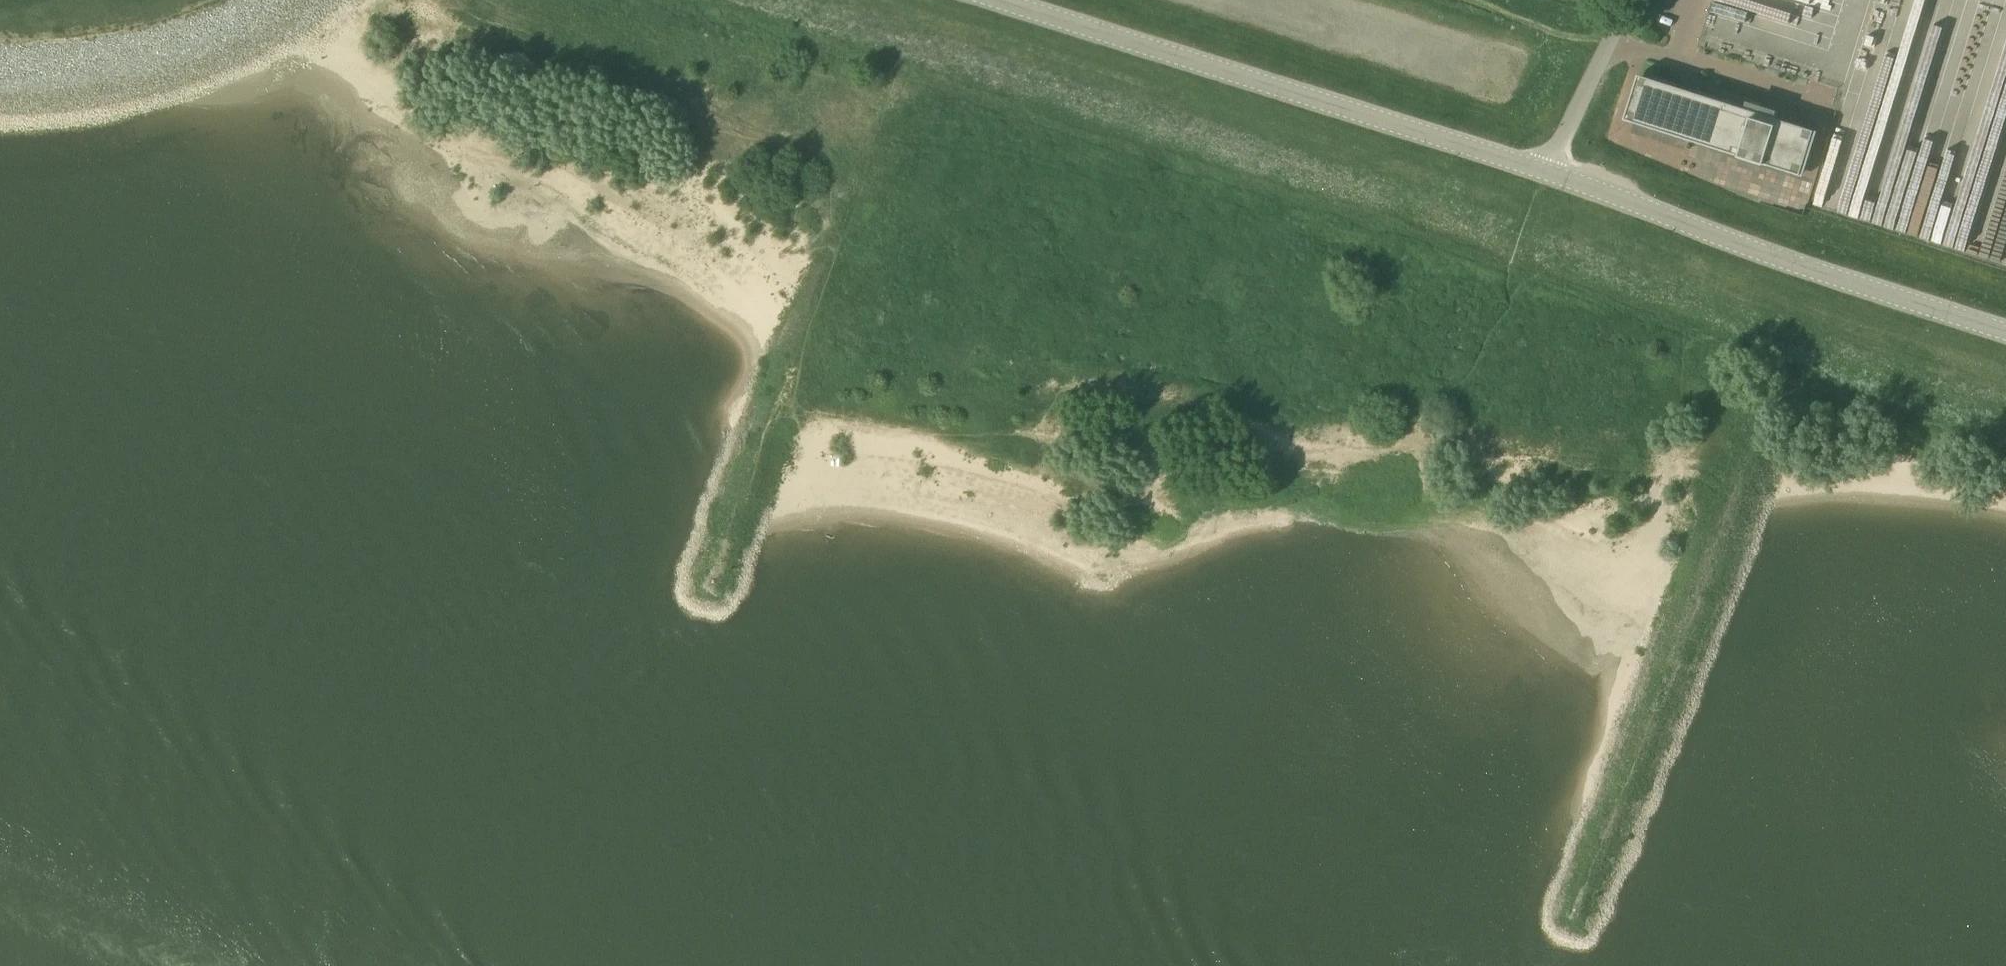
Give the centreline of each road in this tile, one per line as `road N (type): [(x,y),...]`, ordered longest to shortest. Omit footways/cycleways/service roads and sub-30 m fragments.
road 1 (secondary): [(1547,173),(998,0)]
road 2 (secondary): [(2005,331),(1547,173)]
road 3 (unclassified): [(1547,173),(1630,0)]

